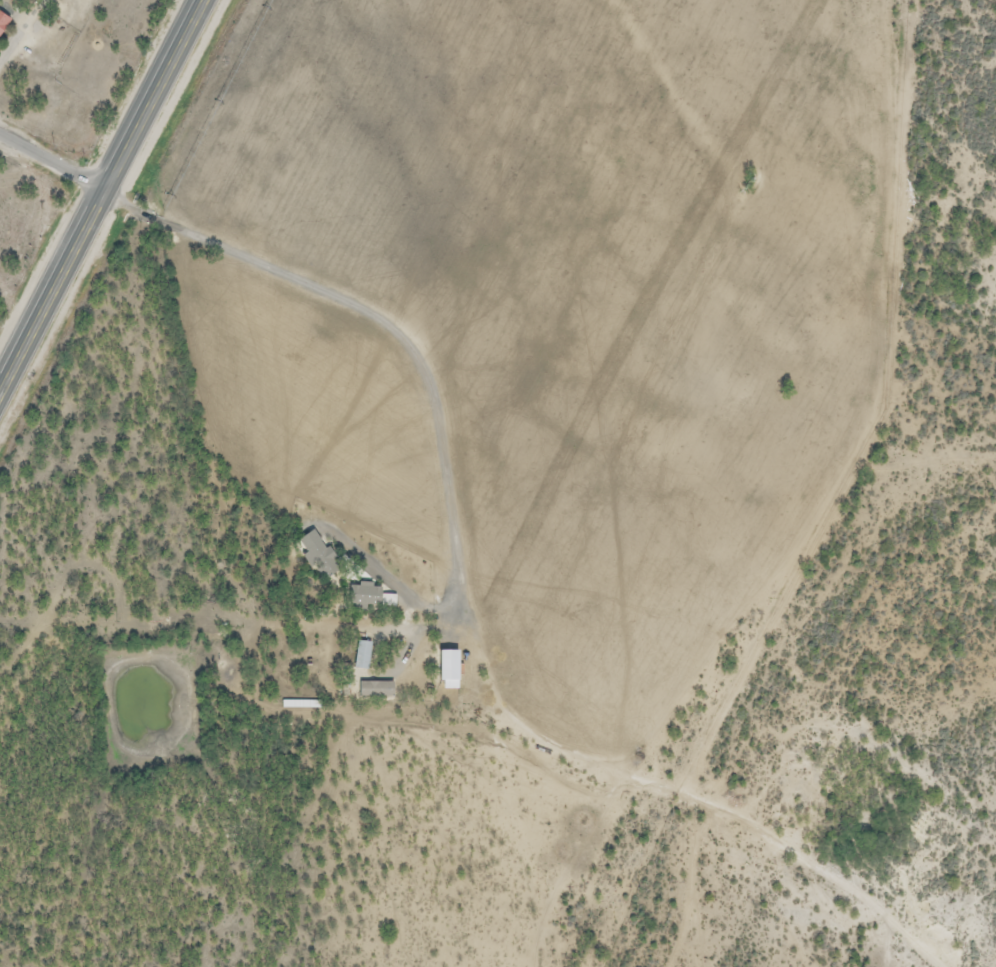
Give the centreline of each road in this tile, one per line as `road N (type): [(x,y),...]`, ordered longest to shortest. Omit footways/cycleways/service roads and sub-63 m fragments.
road 1 (trunk): [(204,0),(0,394)]

